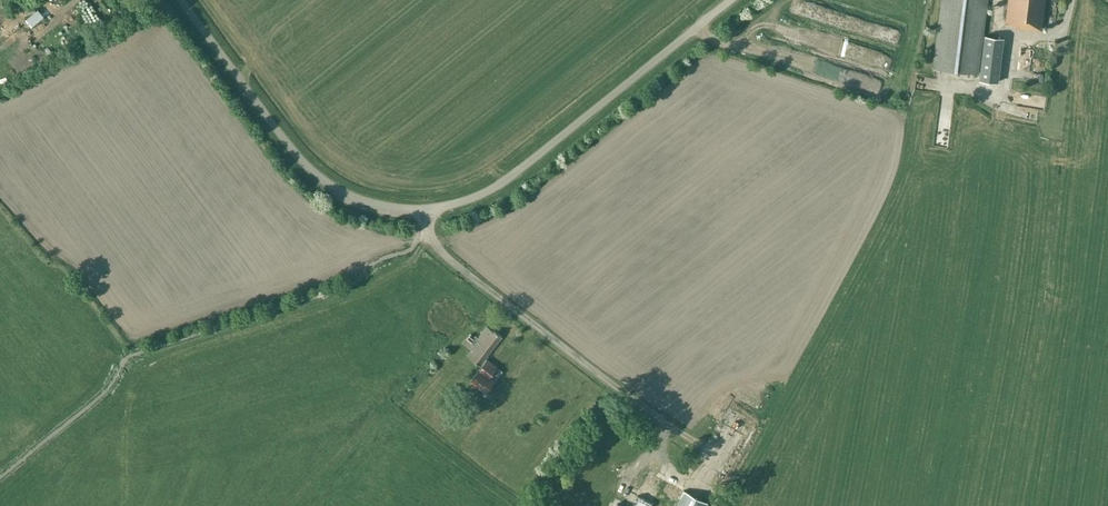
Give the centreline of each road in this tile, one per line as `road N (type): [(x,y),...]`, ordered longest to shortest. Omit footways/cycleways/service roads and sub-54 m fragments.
road 1 (unclassified): [(729,0),(502,182),(421,209),(362,200),(317,175),(181,0)]
road 2 (track): [(393,244),(428,234),(412,259),(341,300),(140,366),(117,359)]
road 3 (unclassified): [(606,381),(445,256),(429,237),(426,212)]

